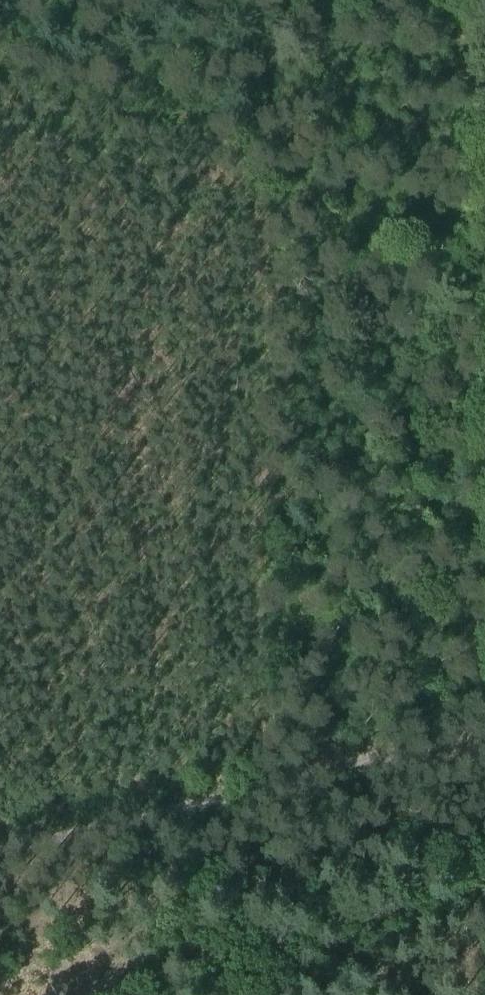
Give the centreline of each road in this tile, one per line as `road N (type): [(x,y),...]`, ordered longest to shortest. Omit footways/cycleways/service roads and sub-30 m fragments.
road 1 (track): [(484,729),(0,848)]

